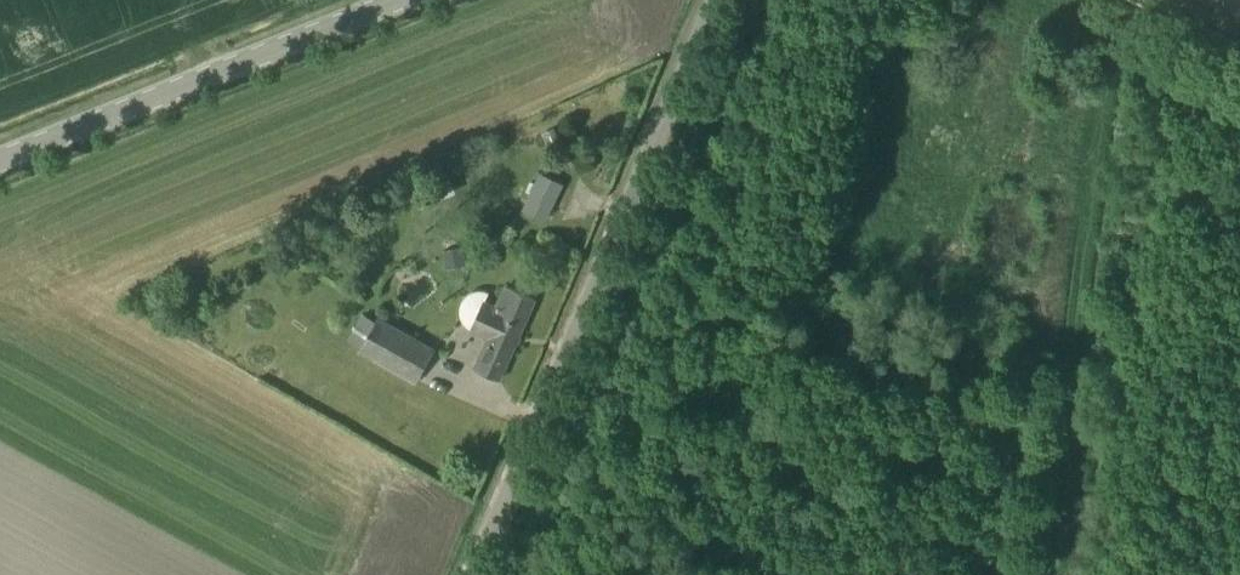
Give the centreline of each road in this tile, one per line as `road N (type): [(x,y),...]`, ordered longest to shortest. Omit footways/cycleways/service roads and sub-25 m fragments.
road 1 (unclassified): [(478,574),(721,0)]
road 2 (tertiary): [(0,159),(392,0)]
road 3 (track): [(1239,60),(1111,0)]

